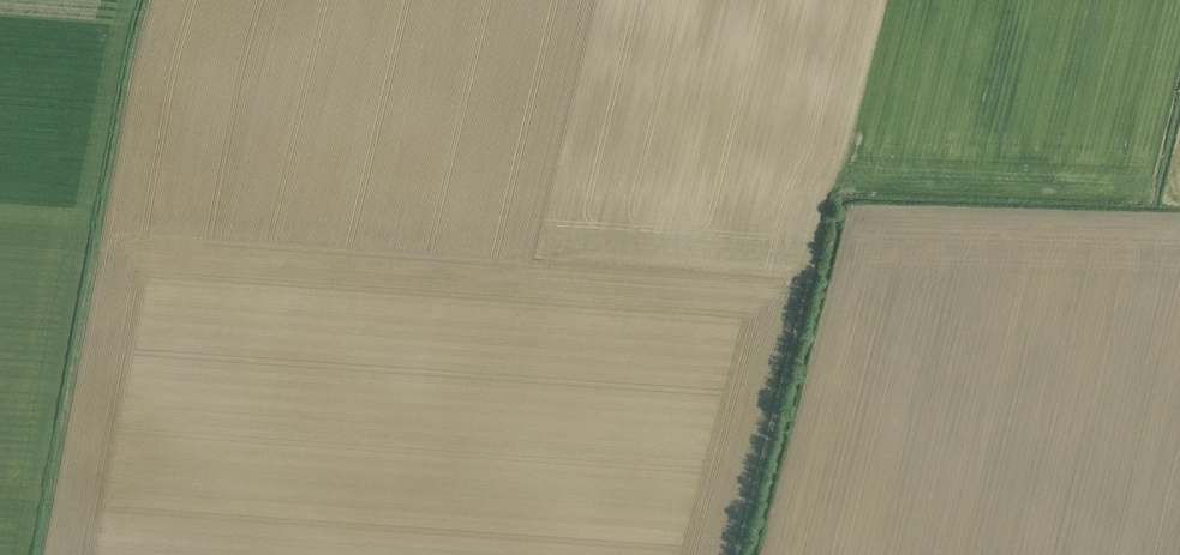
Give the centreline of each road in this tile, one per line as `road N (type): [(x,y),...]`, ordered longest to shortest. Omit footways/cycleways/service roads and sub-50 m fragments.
road 1 (track): [(737,554),(826,219)]

